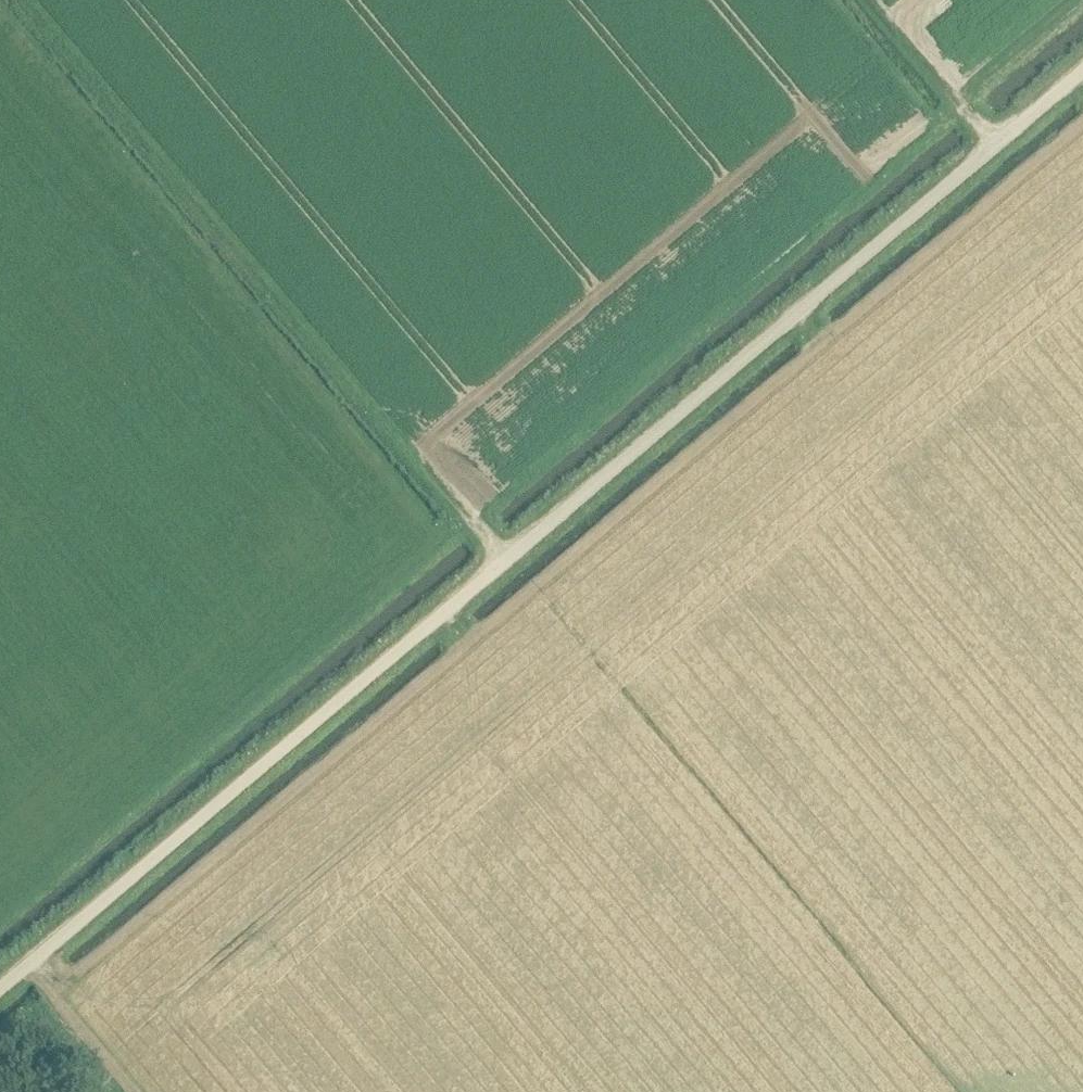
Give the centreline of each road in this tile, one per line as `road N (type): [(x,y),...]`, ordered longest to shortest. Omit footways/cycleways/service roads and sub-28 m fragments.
road 1 (unclassified): [(0,985),(1082,63)]

